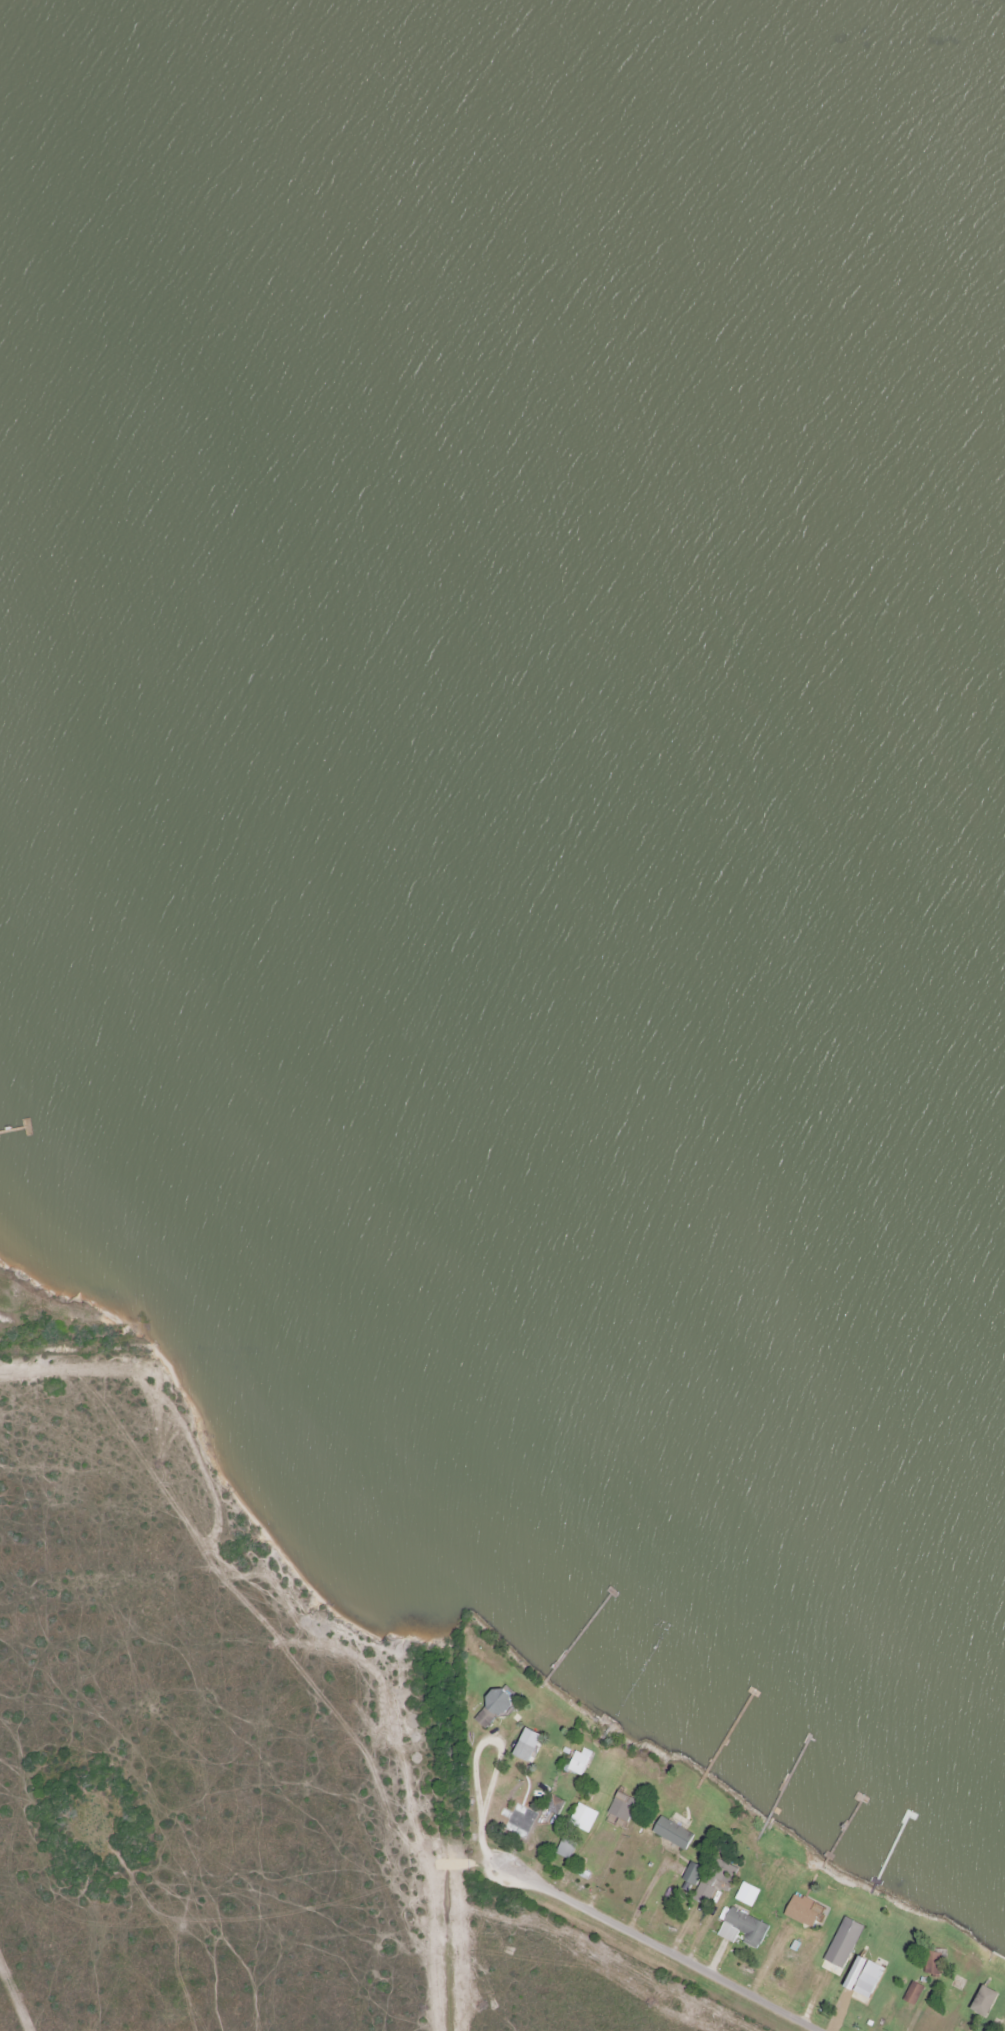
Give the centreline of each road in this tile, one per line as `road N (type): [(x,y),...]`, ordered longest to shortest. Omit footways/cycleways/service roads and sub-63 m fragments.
road 1 (residential): [(829,2030),(500,1862)]

